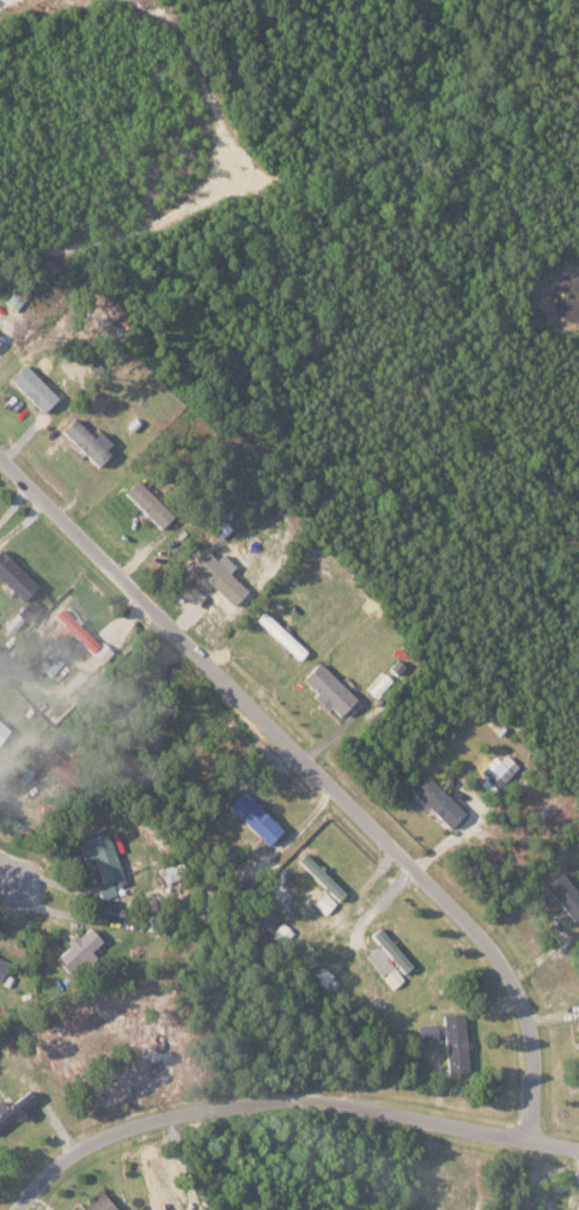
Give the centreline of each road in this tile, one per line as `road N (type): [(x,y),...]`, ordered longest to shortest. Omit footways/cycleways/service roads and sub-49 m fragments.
road 1 (residential): [(530,1137),(530,1030),(500,964),(251,707),(0,466)]
road 2 (residential): [(18,1209),(78,1149),(160,1119),(293,1100),(530,1137)]
road 3 (track): [(0,221),(71,250),(184,212),(213,184),(228,120),(194,49),(134,0)]

